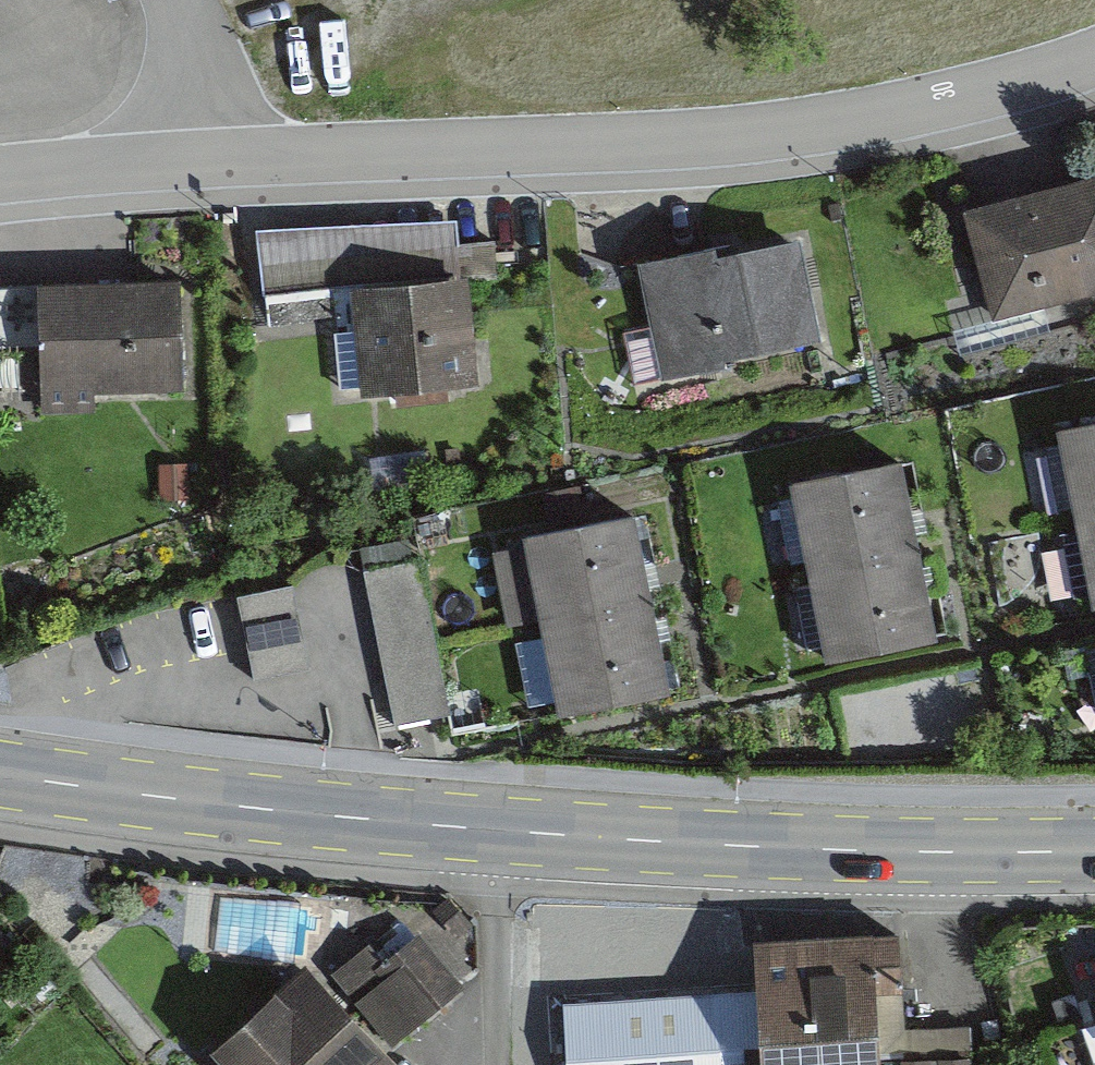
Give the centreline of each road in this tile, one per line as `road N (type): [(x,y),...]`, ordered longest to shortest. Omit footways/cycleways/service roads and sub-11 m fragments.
road 1 (secondary): [(0,774),(251,809),(492,830),(907,851),(1094,852)]
road 2 (residential): [(1094,61),(919,109),(718,138),(206,159)]
road 3 (residential): [(206,159),(0,178)]
road 4 (residential): [(206,159),(176,0)]

